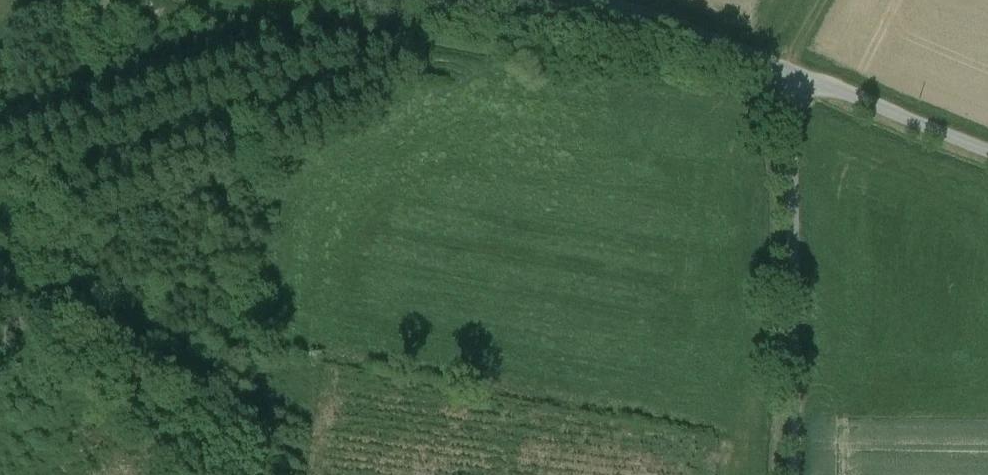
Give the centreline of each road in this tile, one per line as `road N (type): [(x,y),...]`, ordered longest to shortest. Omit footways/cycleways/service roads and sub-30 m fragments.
road 1 (unclassified): [(788,75),(793,474)]
road 2 (unclassified): [(788,75),(987,150)]
road 3 (unclassified): [(619,0),(788,75)]

